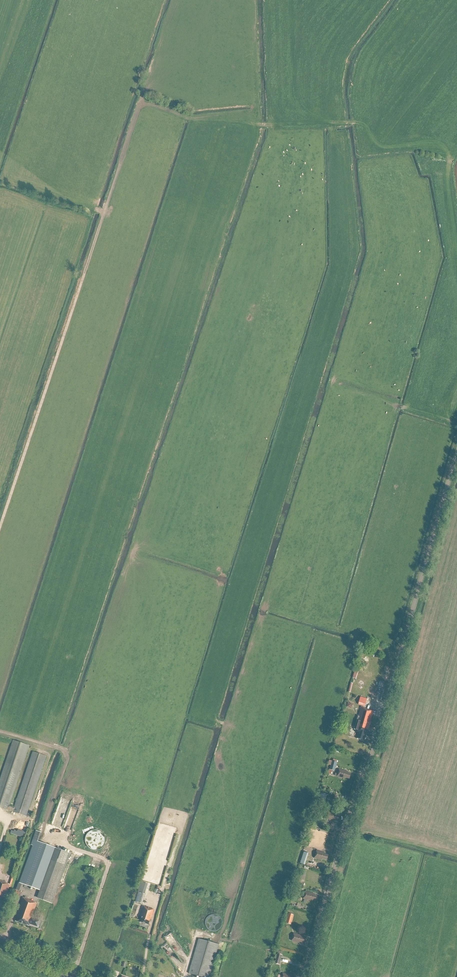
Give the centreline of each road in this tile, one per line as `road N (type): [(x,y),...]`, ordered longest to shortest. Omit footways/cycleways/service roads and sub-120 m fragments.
road 1 (unclassified): [(304,976),(456,453)]

